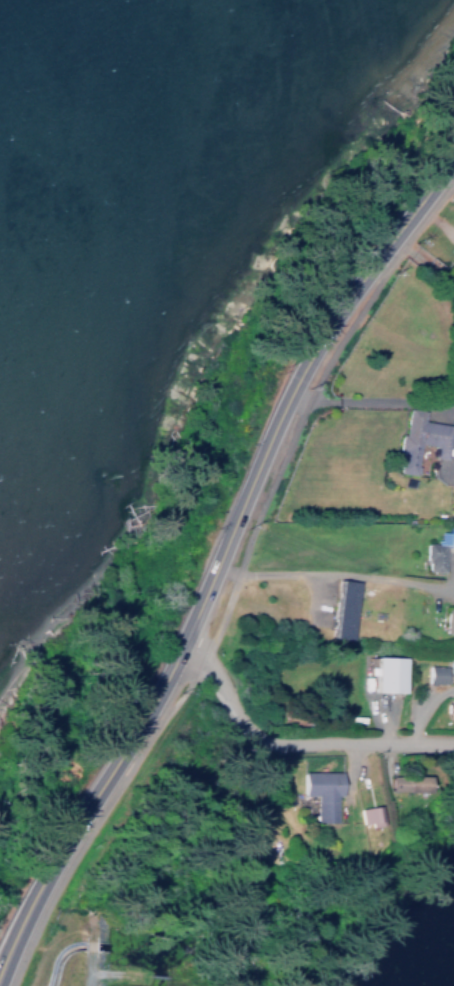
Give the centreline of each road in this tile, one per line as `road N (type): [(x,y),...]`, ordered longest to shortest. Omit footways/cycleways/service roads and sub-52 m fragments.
road 1 (secondary): [(0,967),(31,898),(177,648),(300,368),(453,152)]
road 2 (residential): [(453,740),(263,734),(235,712),(196,657),(177,648)]

